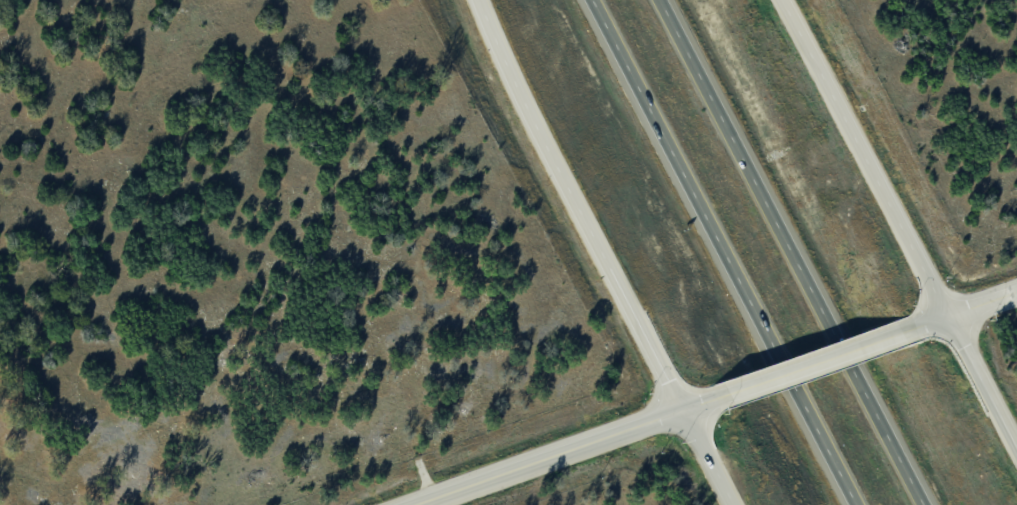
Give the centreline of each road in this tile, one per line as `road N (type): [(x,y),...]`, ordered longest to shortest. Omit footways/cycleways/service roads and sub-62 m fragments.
road 1 (motorway): [(592,0),(856,504)]
road 2 (motorway): [(924,504),(660,0)]
road 3 (motorway): [(475,0),(684,410)]
road 4 (motorway): [(946,314),(782,0)]
road 5 (primary): [(413,504),(725,395)]
road 6 (primary): [(725,395),(899,332)]
road 7 (motorway): [(1016,450),(946,314)]

